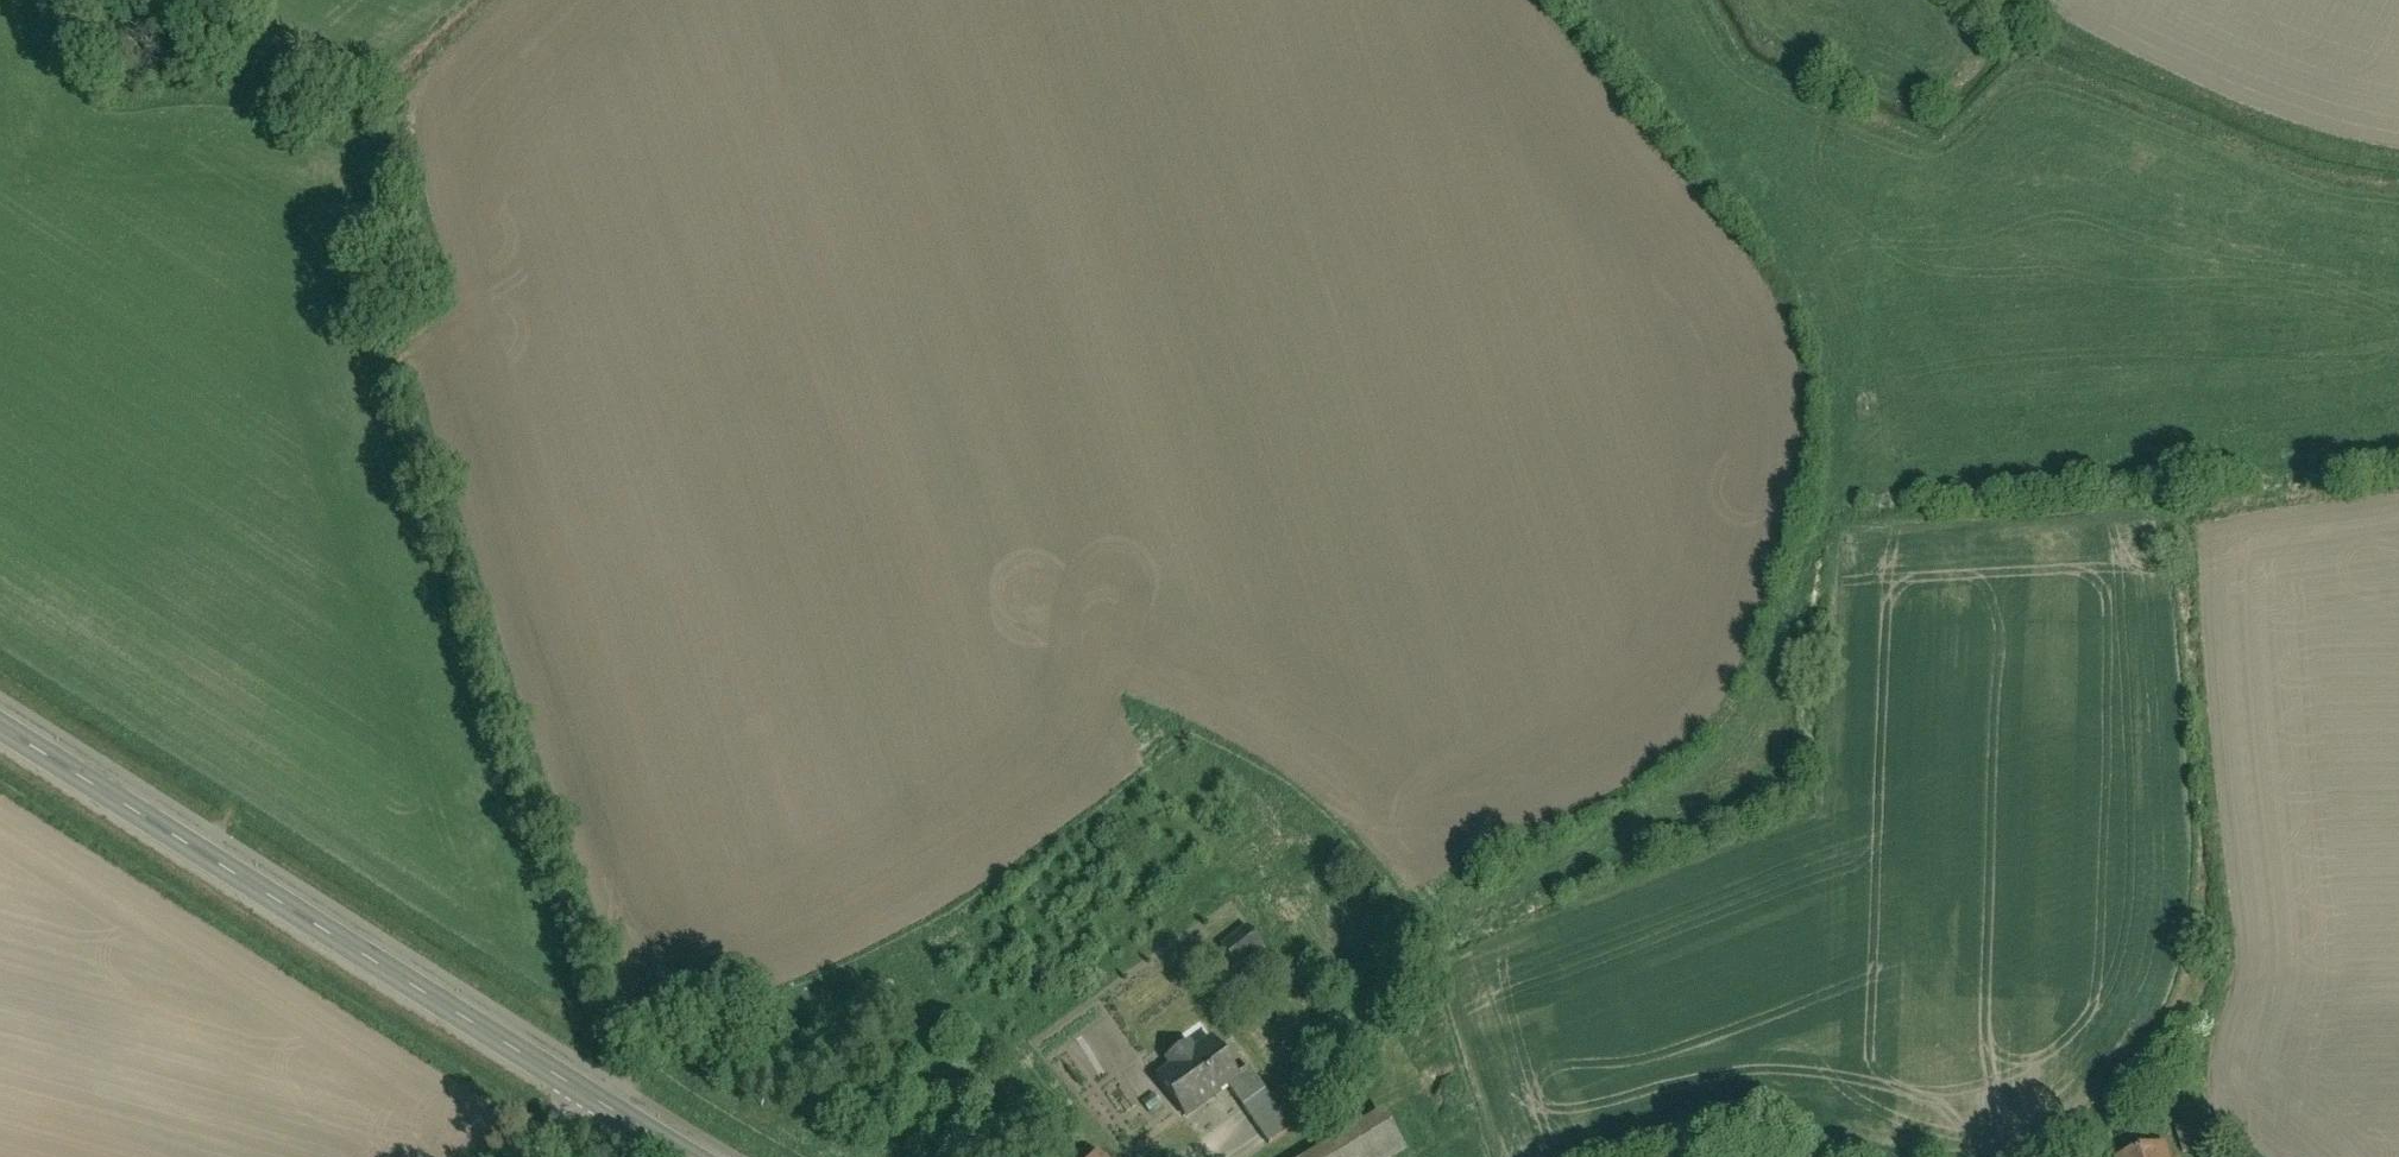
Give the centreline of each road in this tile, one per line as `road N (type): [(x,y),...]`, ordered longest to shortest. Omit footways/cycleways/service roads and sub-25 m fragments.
road 1 (secondary): [(0,729),(582,1092)]
road 2 (secondary): [(582,1092),(687,1156)]

